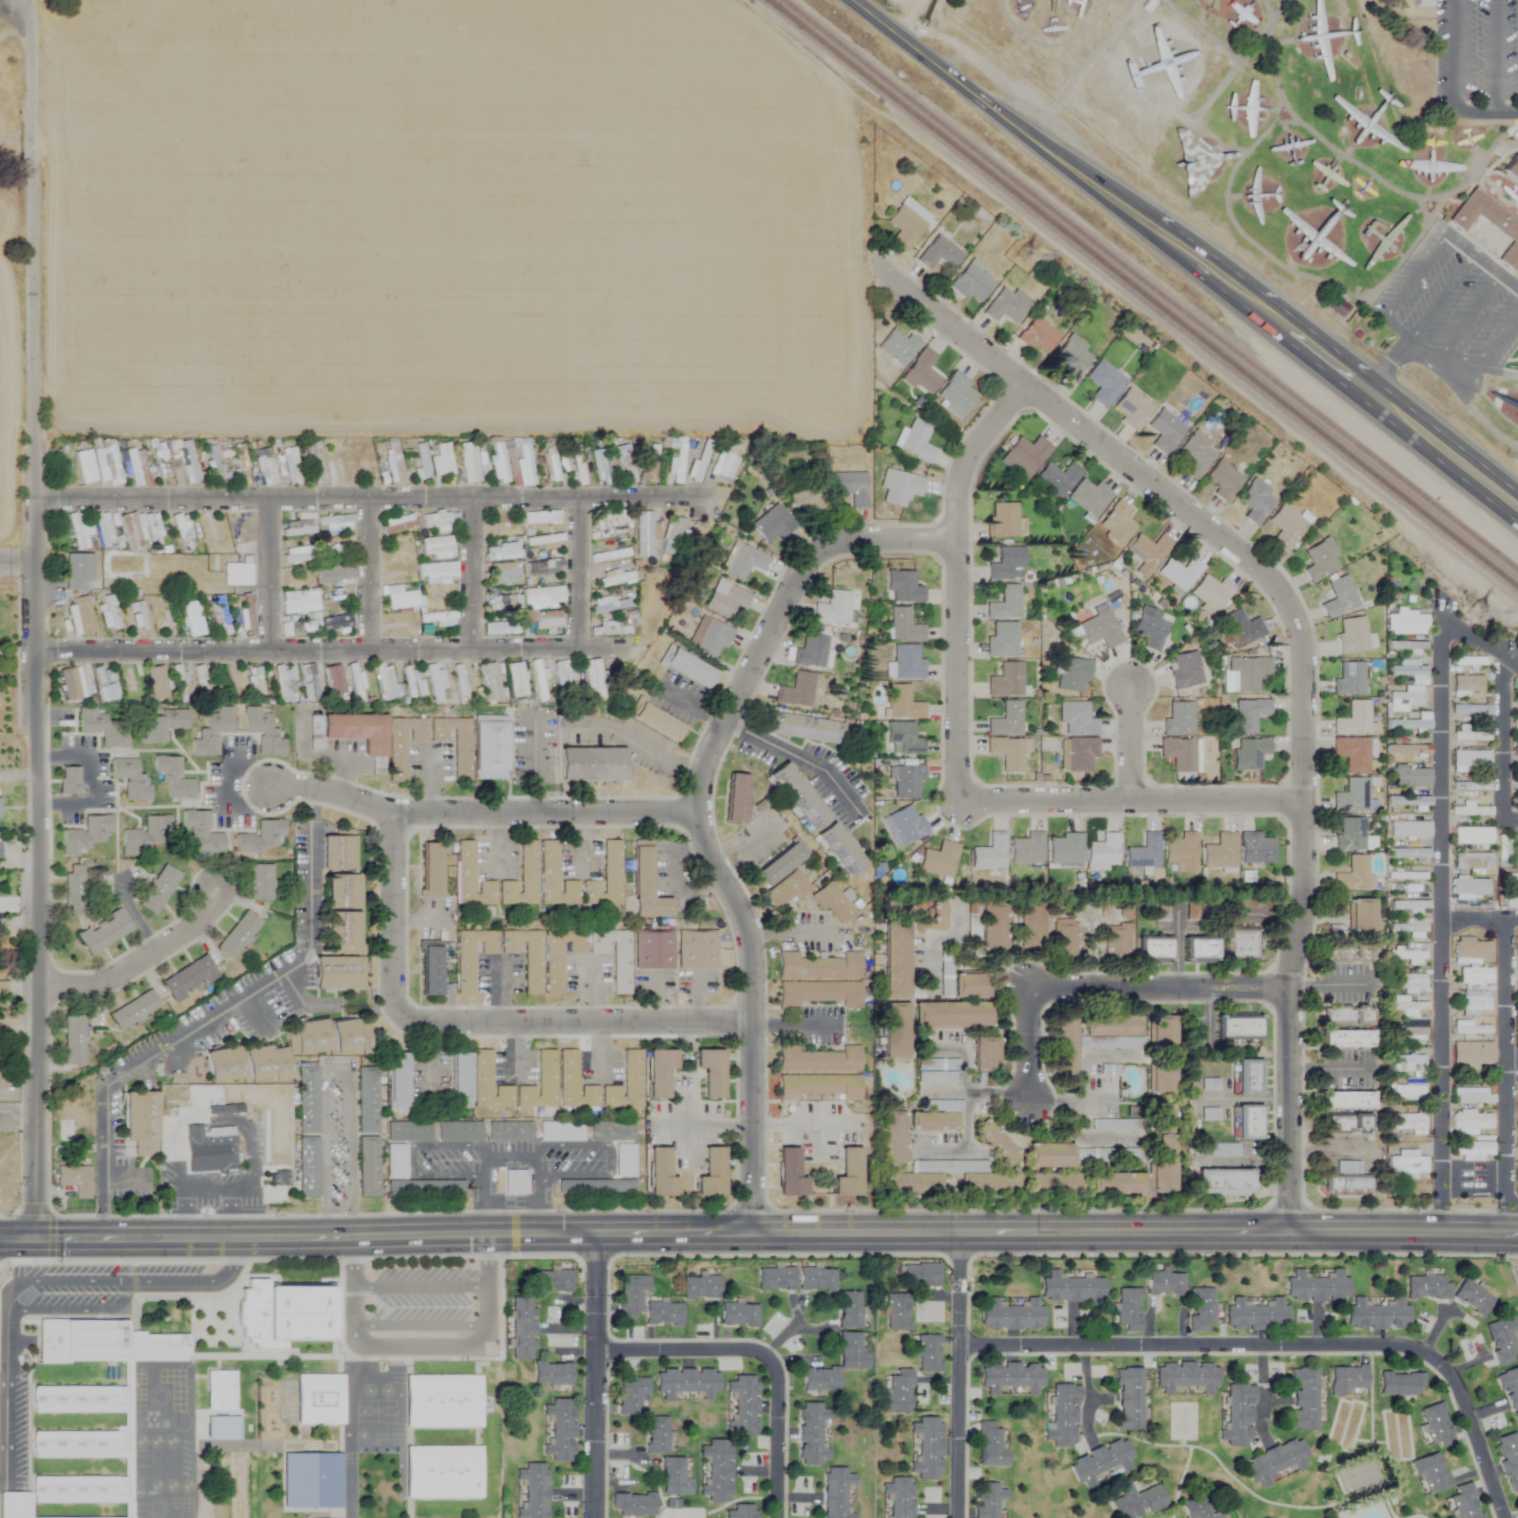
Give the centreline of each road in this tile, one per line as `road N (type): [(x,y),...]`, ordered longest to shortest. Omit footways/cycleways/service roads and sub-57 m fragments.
road 1 (secondary): [(0,1240),(1517,1232)]
road 2 (residential): [(35,1240),(32,60)]
road 3 (residential): [(1288,1231),(1289,990),(1304,872),(1304,661),(1295,619),(1254,564),(875,269)]
road 4 (residential): [(753,1234),(753,986),(748,935),(699,814),(707,760),(803,568),(823,550),(853,541),(956,540)]
road 5 (residential): [(1437,1232),(1441,618),(1517,671)]
road 6 (residential): [(960,1346),(1425,1351),(1454,1381),(1503,1517)]
road 7 (residential): [(699,814),(392,816),(321,790),(264,786)]
road 8 (residential): [(959,801),(961,483),(969,458),(1024,385)]
road 9 (primary): [(1173,242),(1517,509)]
road 10 (primary): [(851,0),(1173,242)]
road 11 (residential): [(754,1022),(398,1015)]
road 12 (residential): [(959,801),(1304,802)]
road 13 (residential): [(777,1517),(772,1361),(753,1349),(597,1350)]
road 14 (residential): [(1508,1232),(1504,919)]
road 15 (residential): [(598,1234),(595,1517)]
road 16 (residential): [(961,1234),(959,1517)]
road 17 (residential): [(1289,990),(1027,989)]
road 18 (residential): [(39,988),(99,985),(205,916),(215,890)]
road 19 (residential): [(398,1015),(391,995),(392,816)]
road 20 (residential): [(1503,661),(1502,819),(1517,820)]
road 21 (residential): [(1131,801),(1133,678)]

